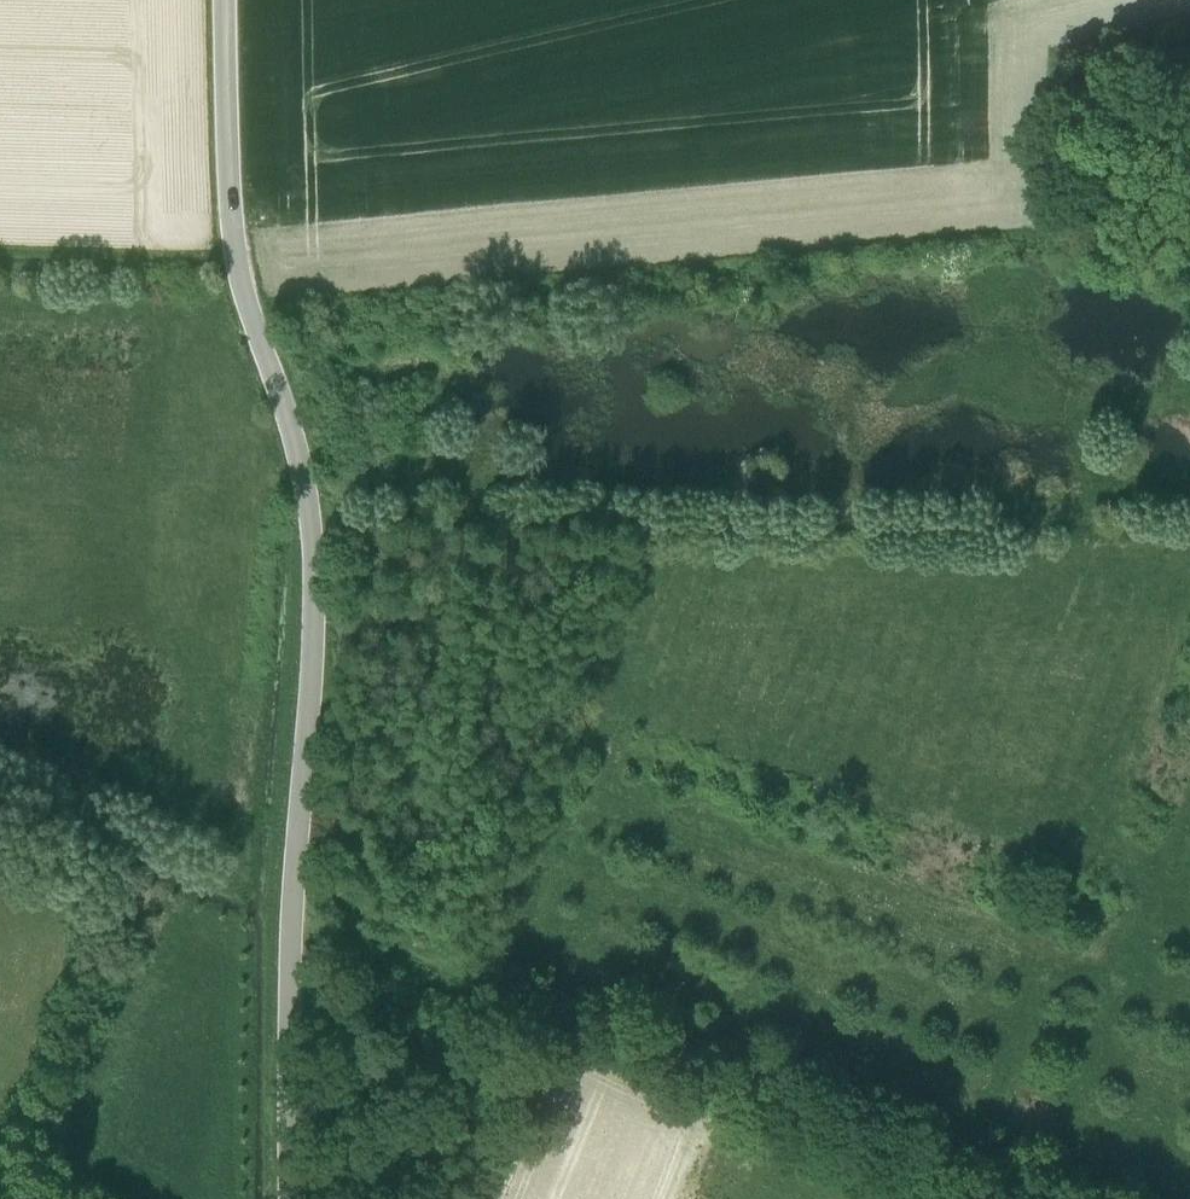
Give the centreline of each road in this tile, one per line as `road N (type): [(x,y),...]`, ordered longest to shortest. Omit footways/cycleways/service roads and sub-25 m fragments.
road 1 (unclassified): [(287,1198),(309,495),(245,288),(230,171),(228,0)]

